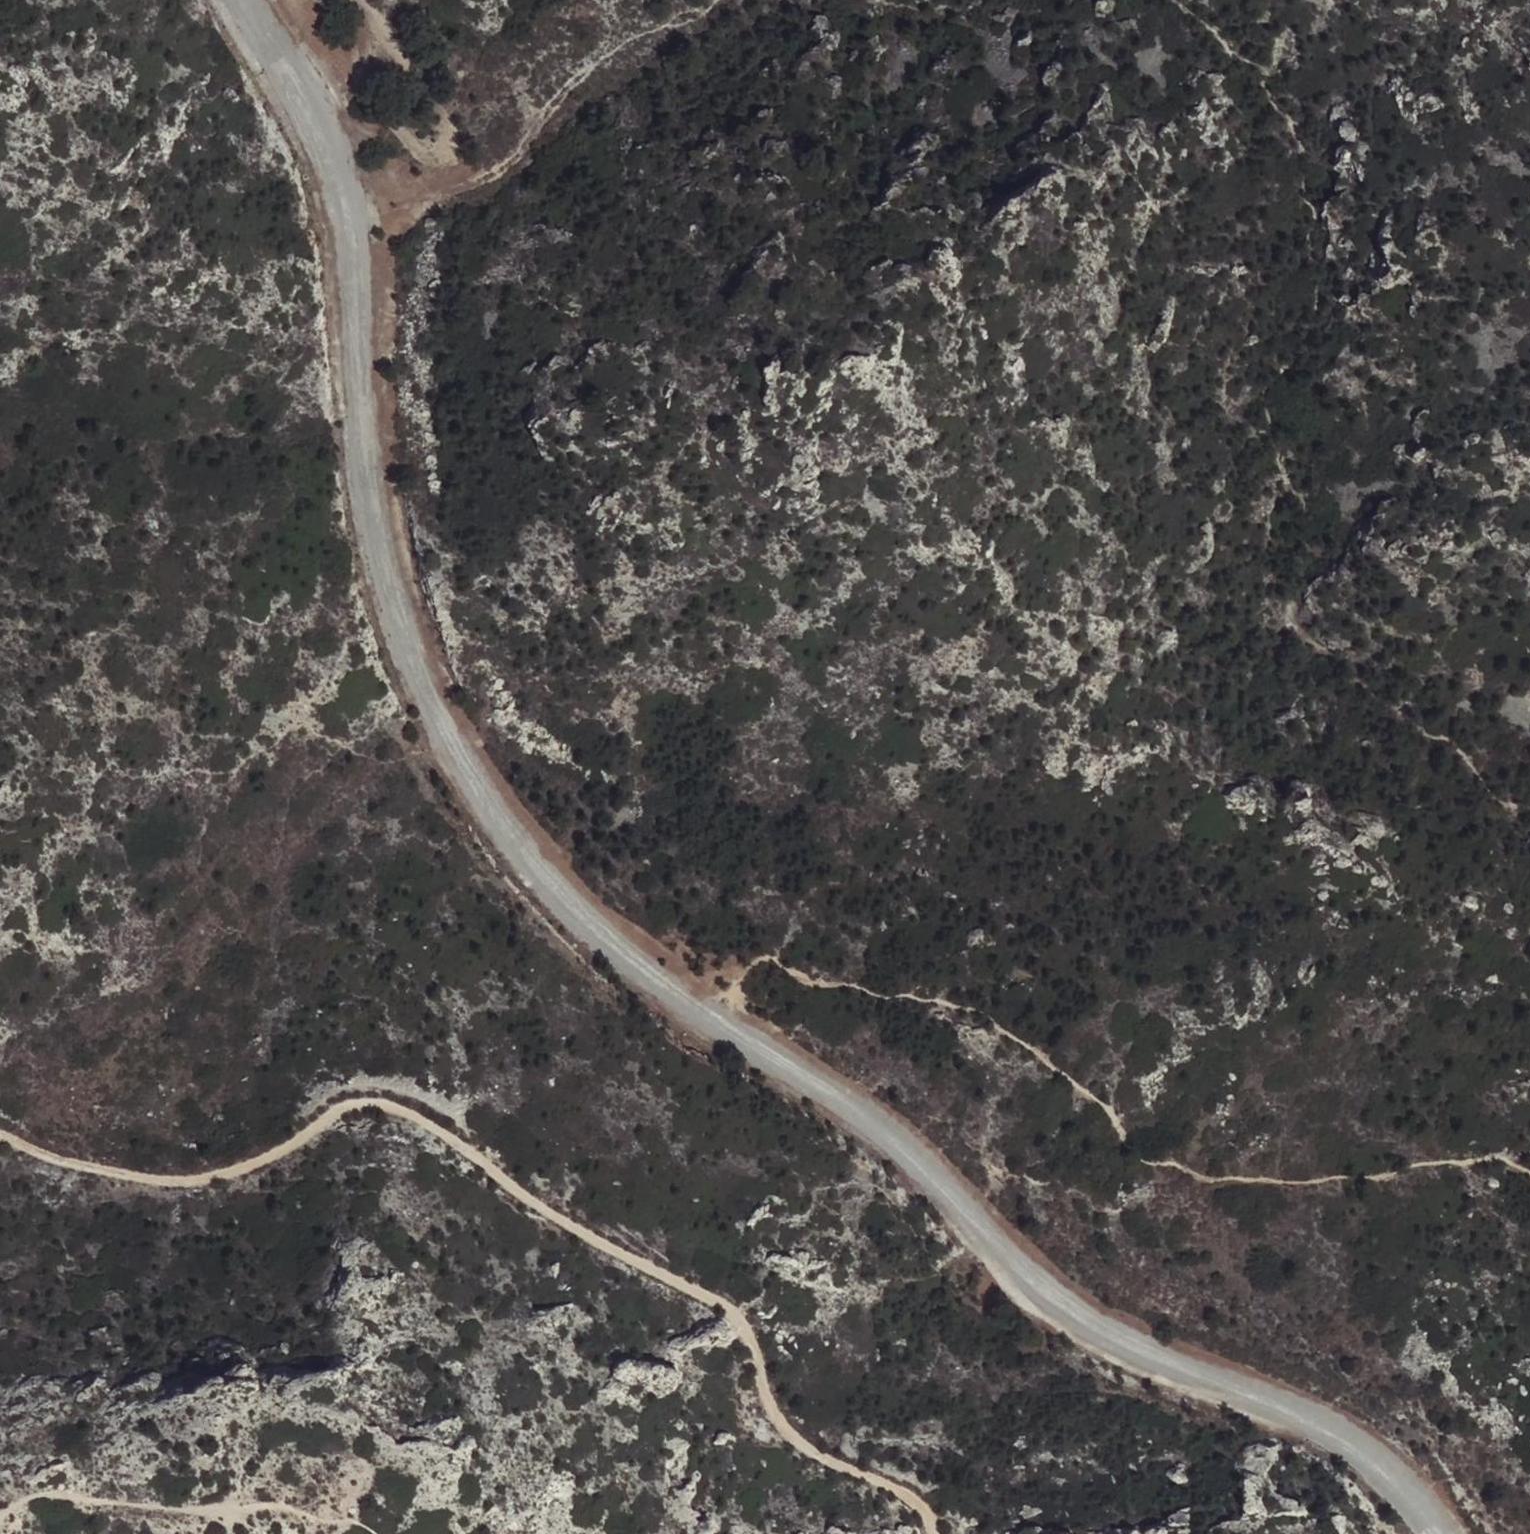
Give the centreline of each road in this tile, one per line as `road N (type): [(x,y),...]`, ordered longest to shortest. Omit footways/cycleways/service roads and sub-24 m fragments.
road 1 (unclassified): [(244,0),(333,166),(352,260),(385,563),(431,699),(492,812),(589,922),(713,1020),(921,1162),(1055,1303),(1118,1341),(1279,1405),(1355,1446),(1404,1485),(1442,1533)]
road 2 (track): [(0,1133),(91,1168),(186,1178),(314,1141),(351,1111),(380,1101),(458,1136),(566,1217),(730,1298),(752,1332),(802,1455),(909,1491),(937,1517),(940,1533)]

